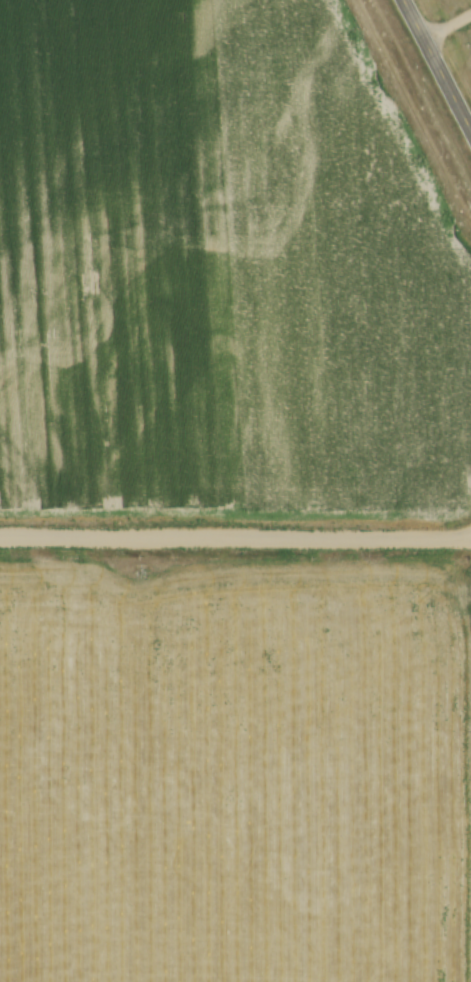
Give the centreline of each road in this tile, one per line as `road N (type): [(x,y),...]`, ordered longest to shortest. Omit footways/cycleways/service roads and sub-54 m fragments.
road 1 (tertiary): [(470,536),(0,536)]
road 2 (primary): [(470,129),(404,0)]

